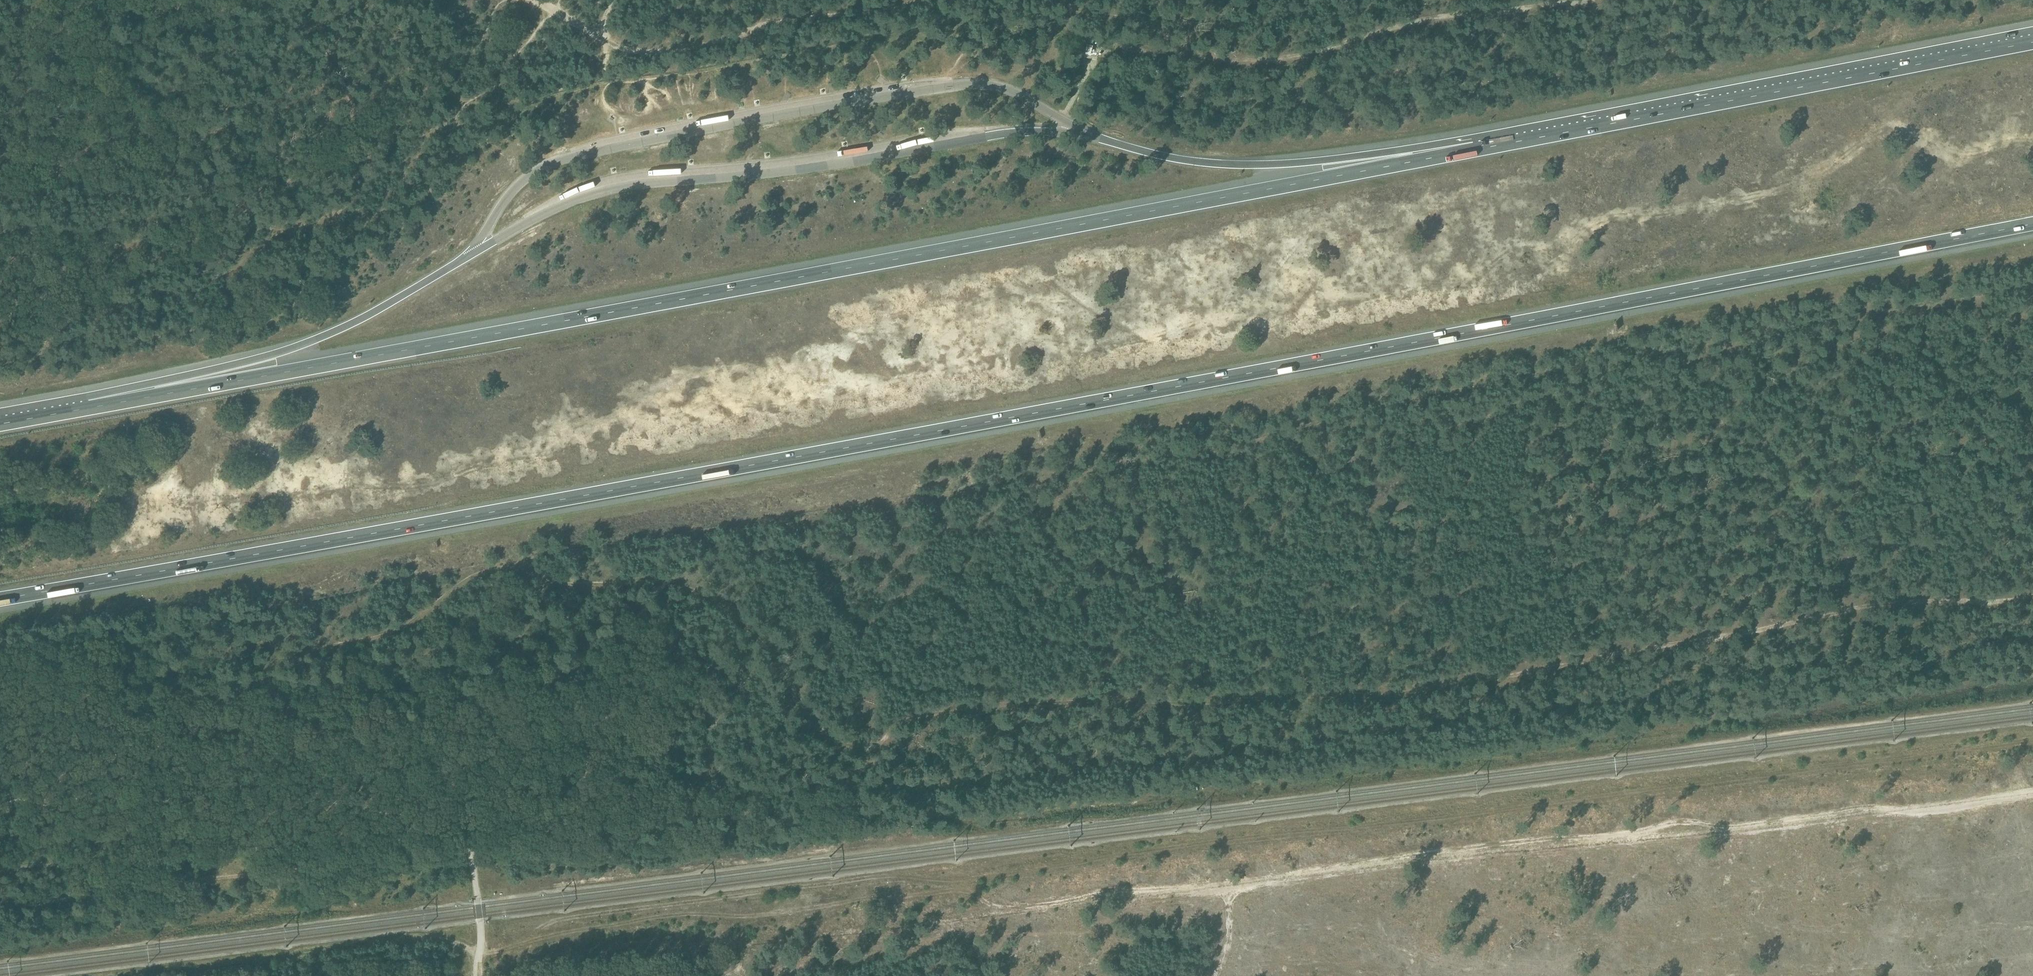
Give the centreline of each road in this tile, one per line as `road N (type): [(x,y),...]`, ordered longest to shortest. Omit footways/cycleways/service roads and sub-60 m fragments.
road 1 (track): [(227,856),(237,729),(253,678),(283,659),(393,633),(489,570),(520,569),(561,583),(694,590),(761,642),(819,728),(857,748),(877,746),(898,724),(934,713),(1409,692),(1876,604),(2032,596)]
road 2 (motorway): [(0,599),(2032,223)]
road 3 (track): [(480,952),(667,916),(744,917),(953,890),(998,908),(1030,907),(1425,852),(1603,837),(1675,821),(1723,827),(2032,791)]
road 4 (motorway): [(1478,151),(66,412)]
road 5 (motorway): [(2032,42),(1478,151)]
road 6 (track): [(1575,0),(1454,14),(1268,62),(1184,48),(1148,19),(1059,0)]
road 7 (track): [(0,903),(471,848)]
road 8 (motorway): [(473,254),(284,352),(95,395),(66,412)]
road 9 (track): [(920,0),(778,21),(681,51),(640,54),(536,0)]
road 10 (motorway): [(1478,151),(1440,145),(1238,166),(1090,135)]
road 11 (track): [(480,952),(389,942),(142,975)]
road 12 (track): [(2032,796),(1904,812)]
road 13 (track): [(471,848),(482,932),(477,975)]

